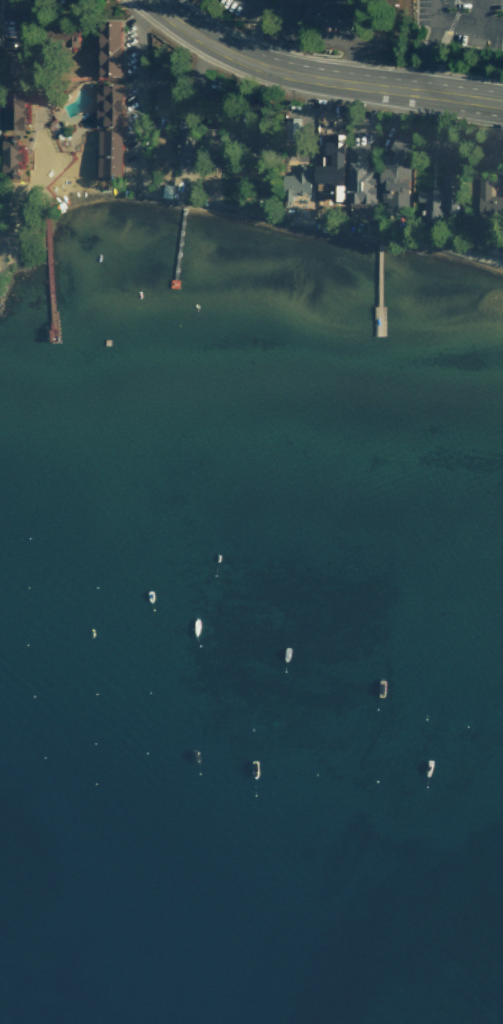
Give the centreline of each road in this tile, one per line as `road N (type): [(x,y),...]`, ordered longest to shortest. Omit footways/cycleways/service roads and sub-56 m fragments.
road 1 (primary): [(152,0),(253,61),(423,93)]

